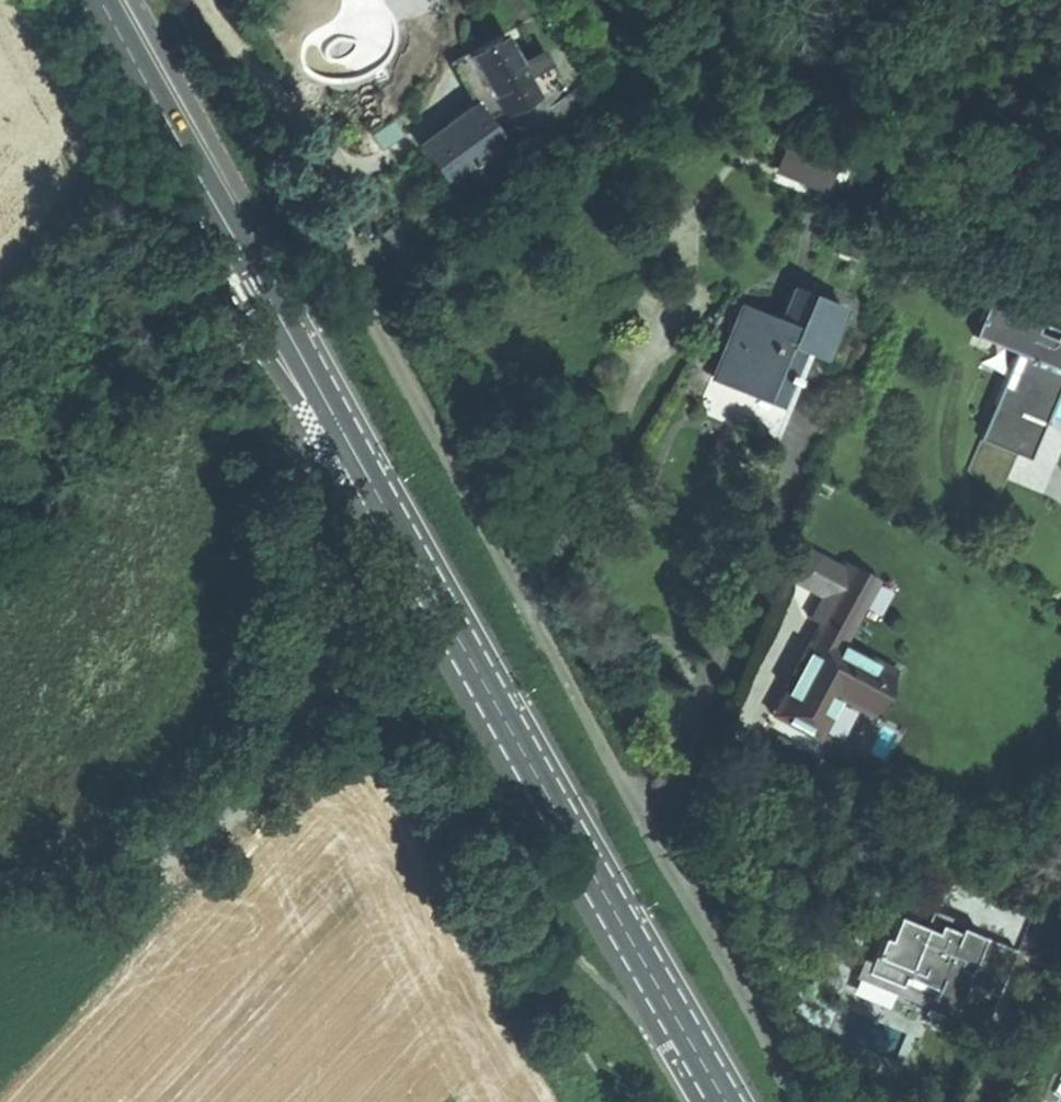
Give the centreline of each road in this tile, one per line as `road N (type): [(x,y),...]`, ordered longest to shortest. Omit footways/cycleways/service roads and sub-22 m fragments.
road 1 (secondary): [(731,1101),(340,417)]
road 2 (unclassified): [(0,879),(186,849),(218,833),(248,804),(272,770),(291,707),(299,645),(292,484),(299,438),(340,417)]
road 3 (secondary): [(340,417),(109,0)]

